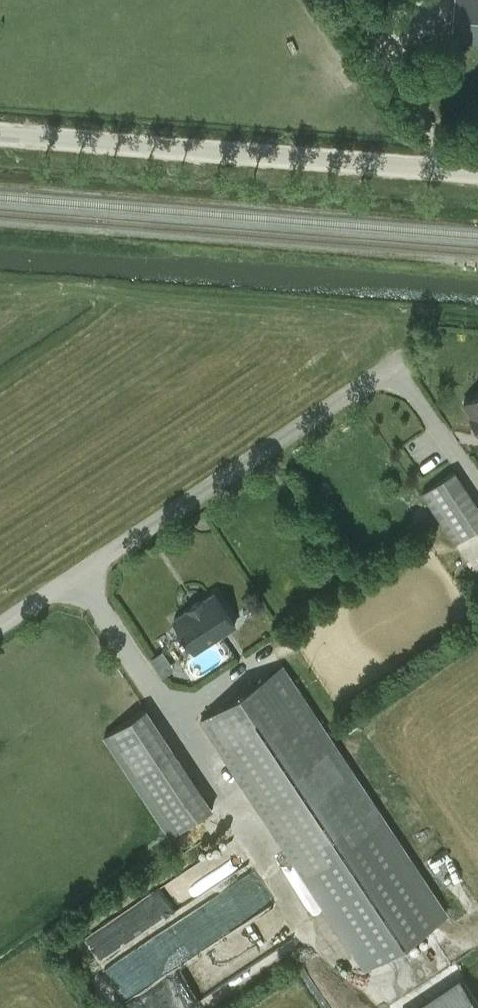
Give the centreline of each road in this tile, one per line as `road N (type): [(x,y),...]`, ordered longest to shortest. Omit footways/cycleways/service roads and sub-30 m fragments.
road 1 (unclassified): [(0,627),(399,362)]
road 2 (unclassified): [(477,172),(0,134)]

